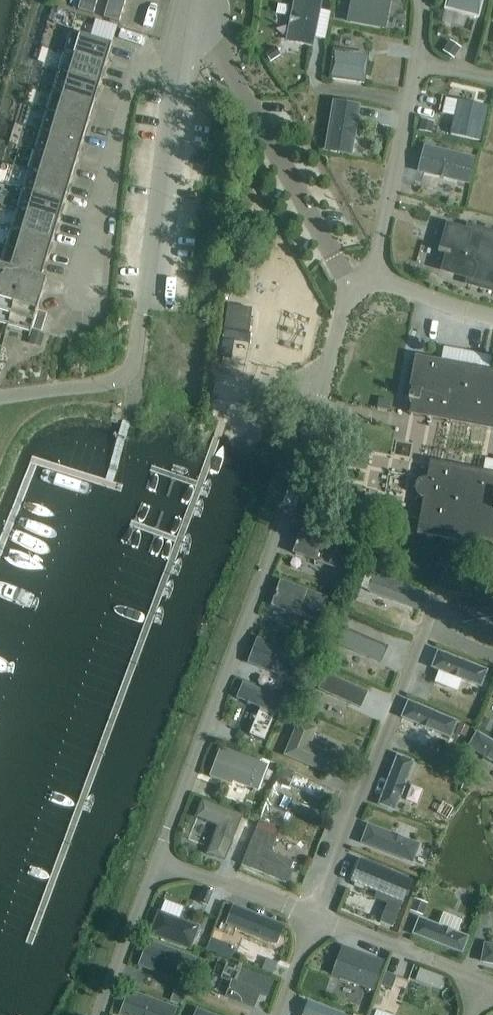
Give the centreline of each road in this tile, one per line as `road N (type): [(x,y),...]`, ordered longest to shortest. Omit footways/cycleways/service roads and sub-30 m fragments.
road 1 (unclassified): [(0,399),(128,380),(141,338),(183,33)]
road 2 (residential): [(183,33),(128,77),(70,325)]

